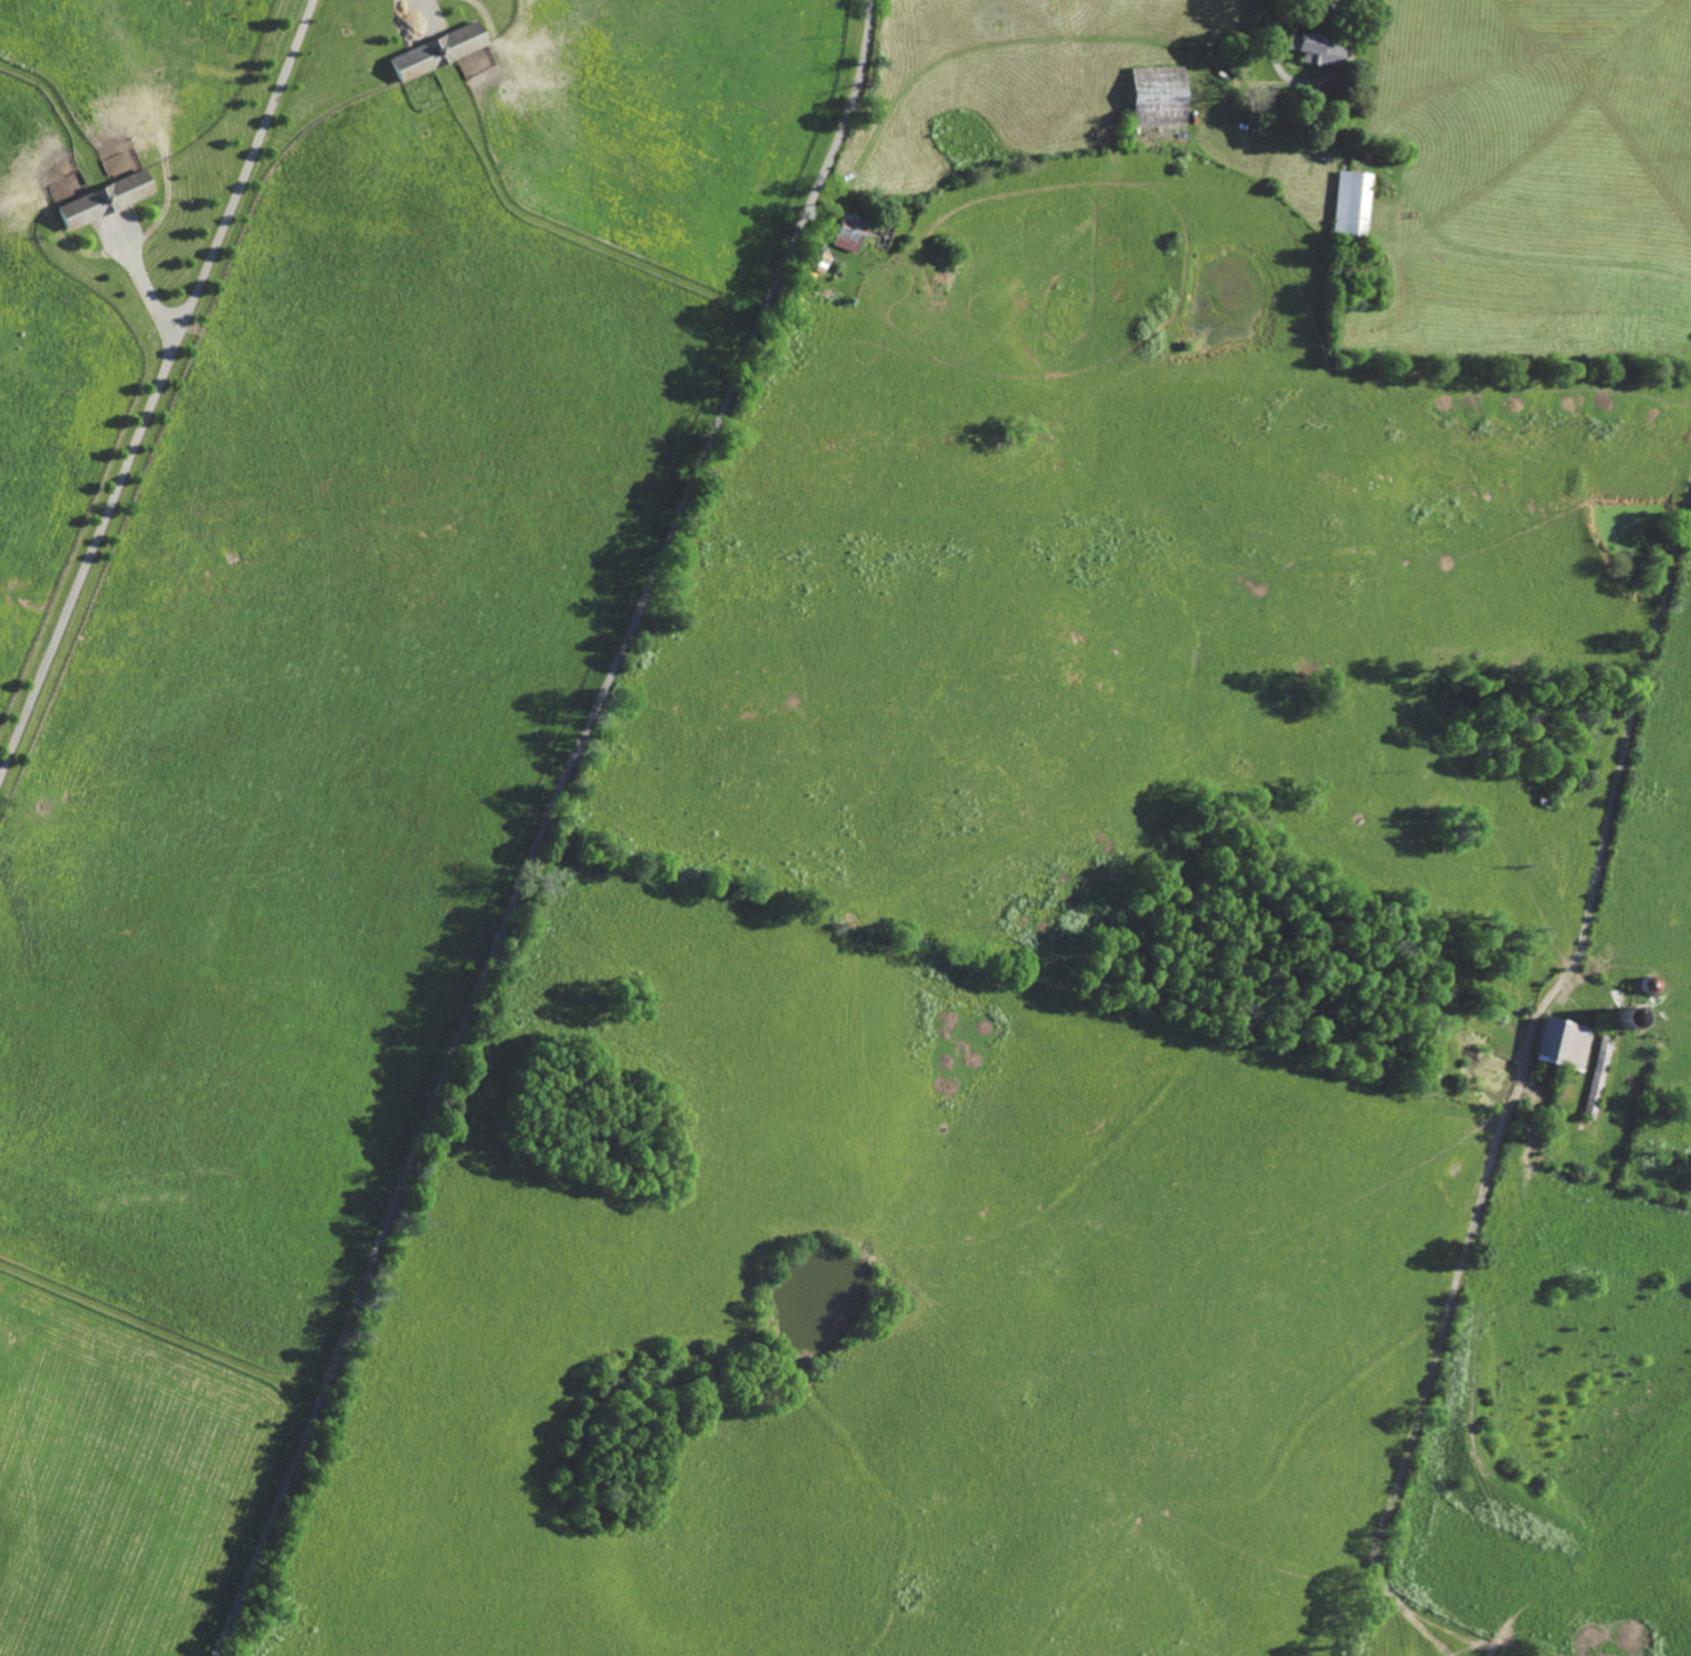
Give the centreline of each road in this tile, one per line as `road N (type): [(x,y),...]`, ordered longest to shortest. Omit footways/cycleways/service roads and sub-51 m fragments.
road 1 (residential): [(217,1655),(486,968),(845,127),(872,0)]

